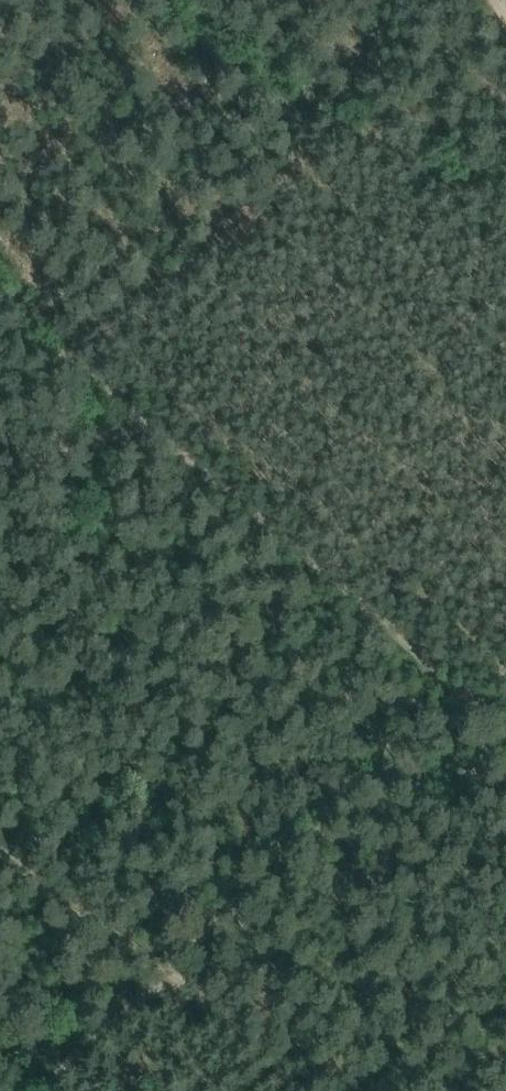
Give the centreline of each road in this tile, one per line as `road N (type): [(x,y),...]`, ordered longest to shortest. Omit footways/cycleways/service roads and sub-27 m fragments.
road 1 (track): [(0,291),(505,730)]
road 2 (track): [(175,961),(236,1019),(279,1074),(280,1090)]
road 3 (track): [(0,470),(153,423)]

